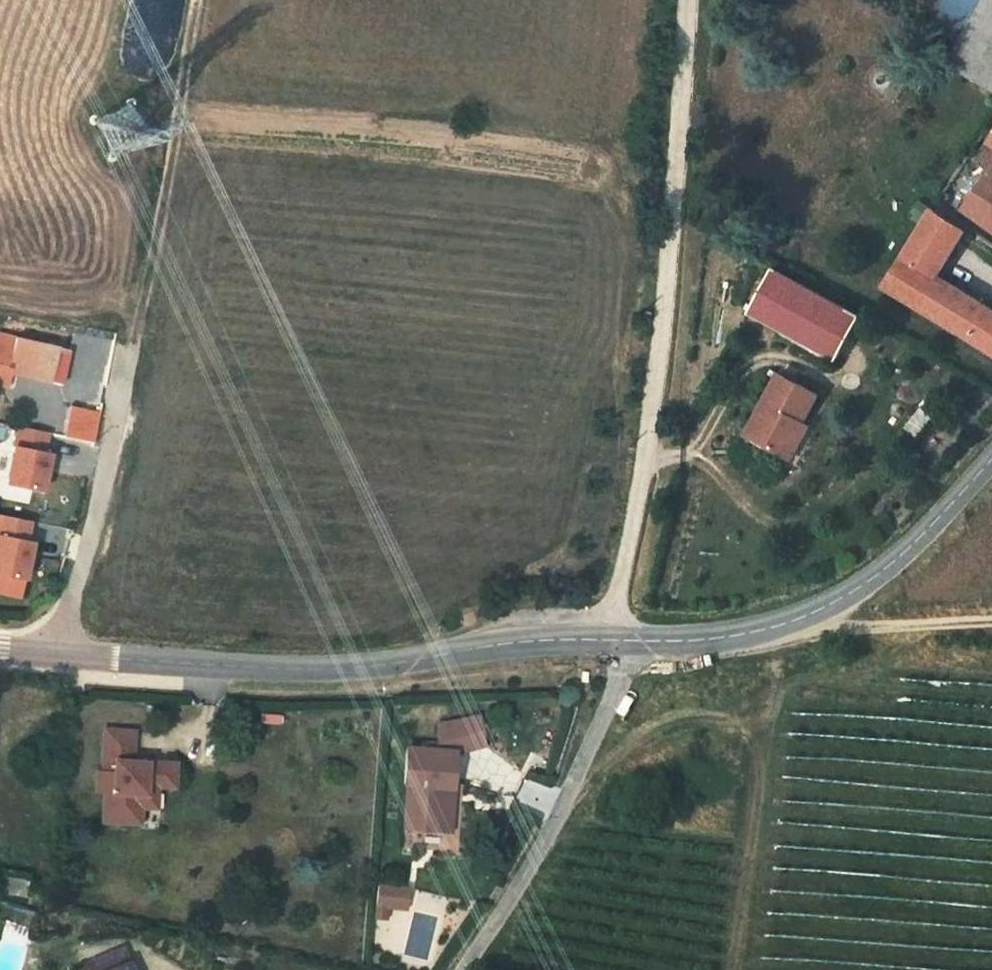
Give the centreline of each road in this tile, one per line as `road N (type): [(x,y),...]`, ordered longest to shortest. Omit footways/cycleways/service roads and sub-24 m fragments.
road 1 (unclassified): [(613,640),(648,446),(687,0)]
road 2 (tertiary): [(60,654),(318,666),(613,640)]
road 3 (tertiary): [(613,640),(704,638),(779,624),(846,597),(897,561),(991,459)]
road 4 (unclassified): [(464,969),(559,816),(620,677),(613,640)]
road 5 (track): [(196,0),(139,335)]
road 6 (residential): [(139,335),(60,654)]
road 7 (track): [(779,624),(793,649),(991,626)]

